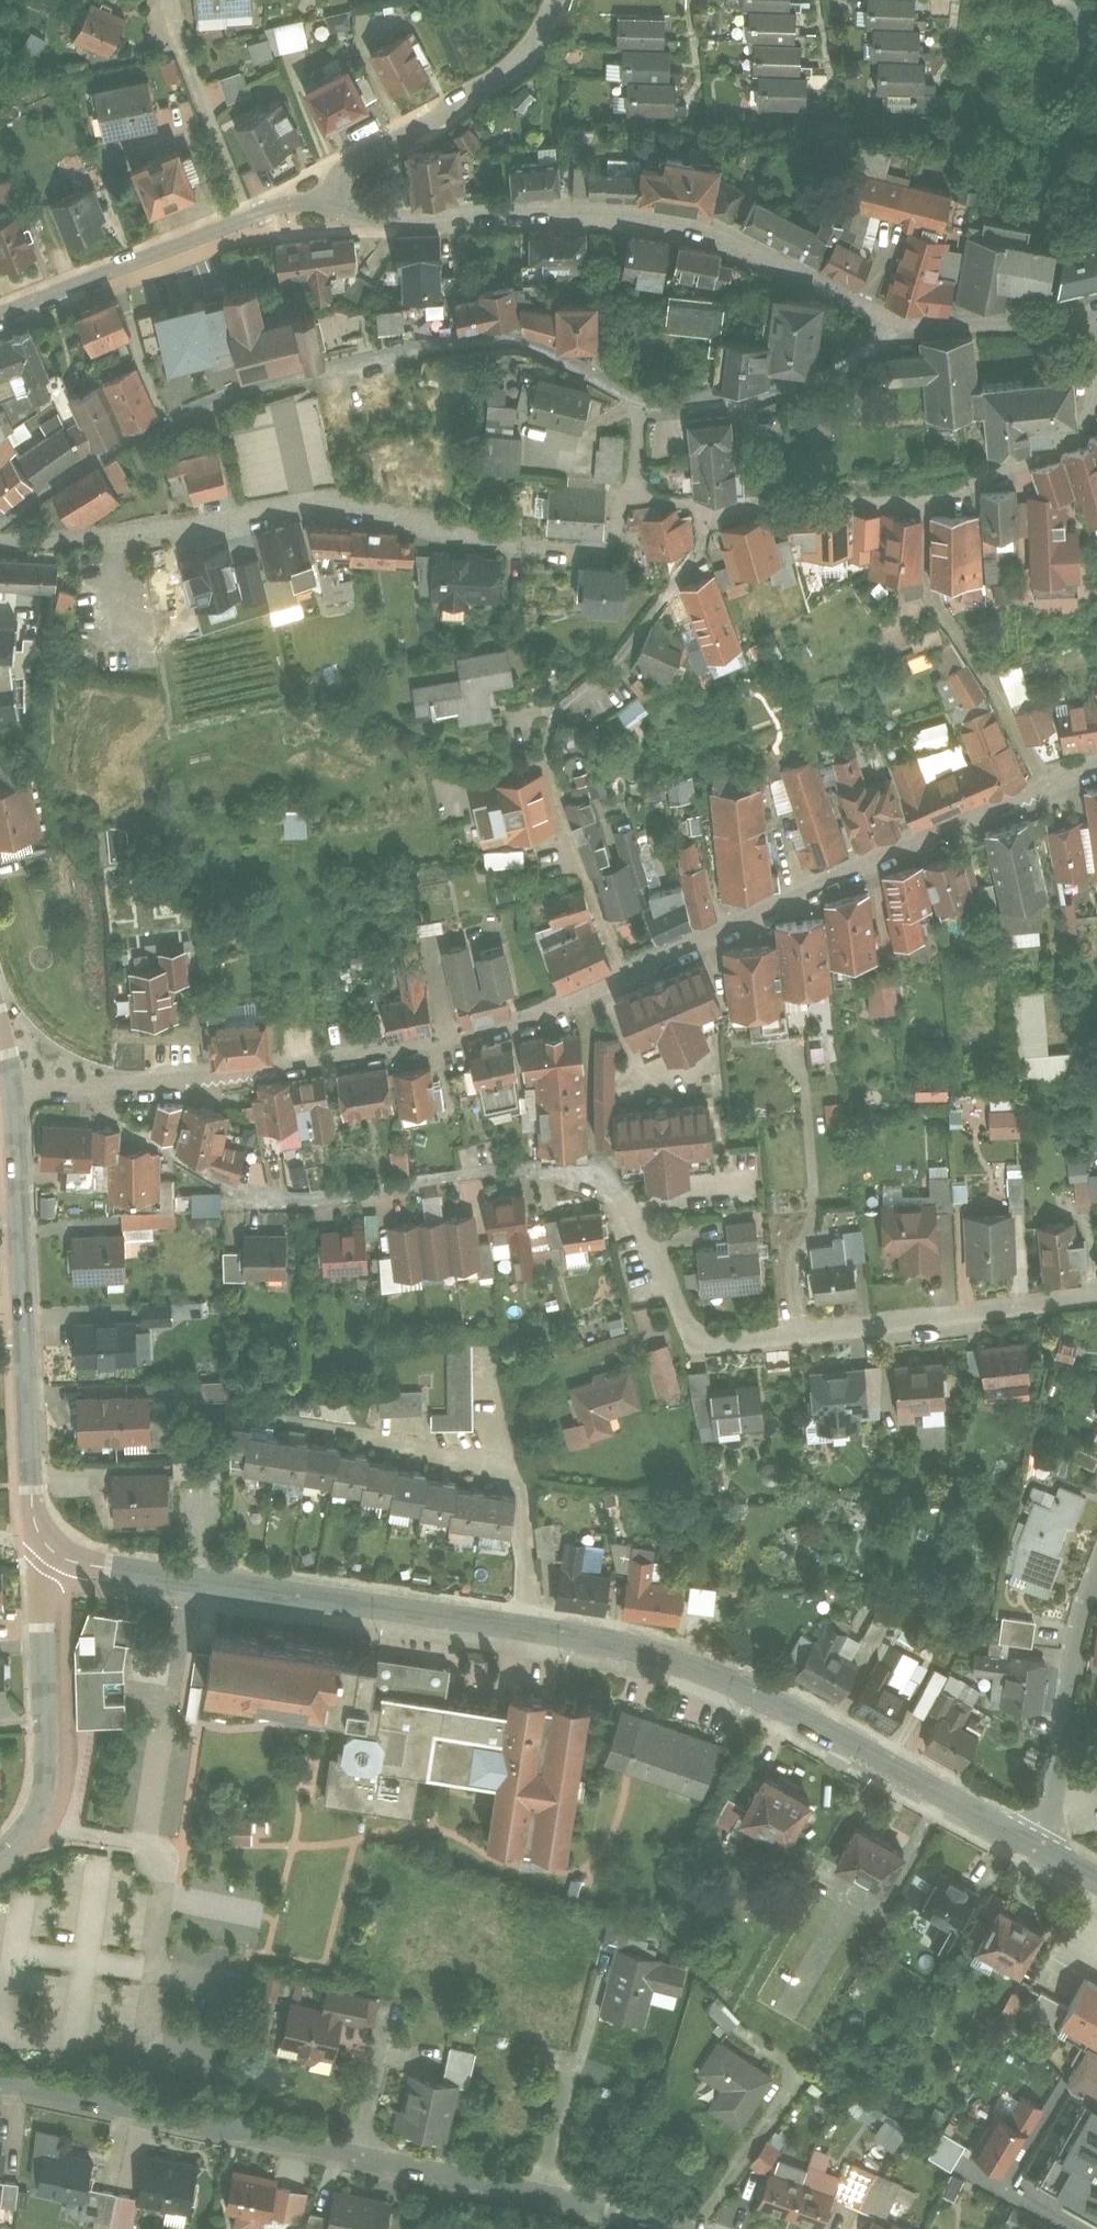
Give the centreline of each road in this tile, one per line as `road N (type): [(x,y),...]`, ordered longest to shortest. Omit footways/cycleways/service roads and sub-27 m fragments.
road 1 (residential): [(93,1081),(153,1142),(216,1183),(263,1196),(324,1198),(583,1169),(643,1230),(688,1336),(1096,1300)]
road 2 (tertiary): [(1039,1848),(773,1704),(650,1648),(179,1579),(93,1561),(55,1543)]
road 3 (residential): [(640,395),(541,343),(505,331),(476,334),(246,389),(120,439),(0,516)]
road 4 (residential): [(0,2087),(357,2152),(666,2228)]
road 5 (residential): [(632,486),(605,530),(579,540),(448,528),(373,497),(322,492),(120,528),(0,539)]
road 6 (residential): [(886,322),(728,235),(648,214),(567,207),(404,223),(287,221)]
road 7 (residential): [(93,1081),(464,1032),(622,972)]
road 8 (unclassified): [(702,503),(687,559),(654,592),(614,657),(563,693),(548,716),(543,749),(552,797),(622,972)]
road 9 (tertiary): [(55,1543),(34,1497),(18,1087)]
road 10 (residential): [(622,972),(815,878),(1042,785)]
road 11 (residential): [(558,0),(541,47),(482,98),(328,185),(287,221)]
road 12 (residential): [(55,1543),(45,1610),(46,1783),(21,1834),(0,1851)]
road 13 (residential): [(921,499),(921,577),(986,676),(1042,785)]
road 14 (residential): [(287,221),(0,324)]
road 15 (residential): [(1096,1566),(1071,1635),(1039,1848)]
road 16 (residential): [(1087,317),(1088,395),(1074,419),(1021,455),(921,499)]
road 17 (residential): [(886,322),(815,370),(767,386),(640,395)]
road 18 (residential): [(702,503),(921,499)]
road 19 (residential): [(1087,317),(886,322)]

